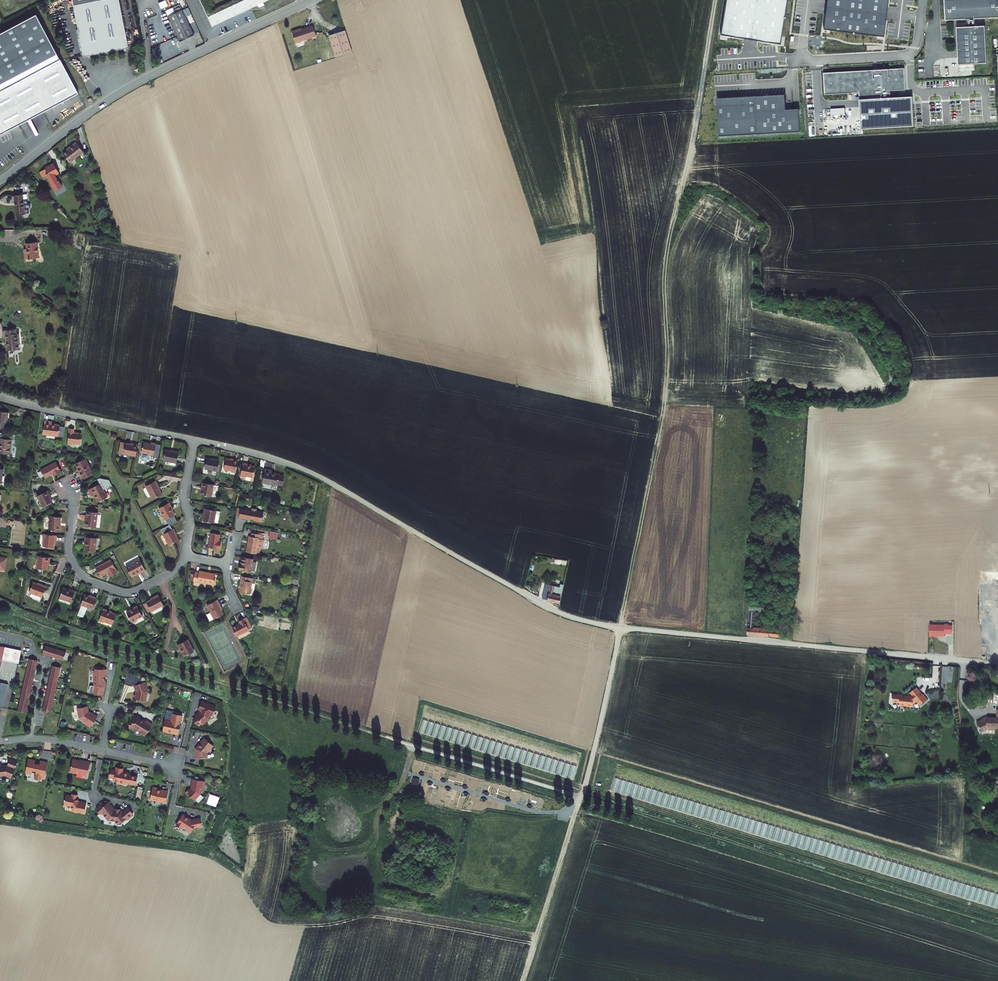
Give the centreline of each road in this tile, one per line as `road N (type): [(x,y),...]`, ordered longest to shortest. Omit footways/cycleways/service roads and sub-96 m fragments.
road 1 (residential): [(196,440),(322,477),(573,617),(997,662)]
road 2 (track): [(715,0),(666,252),(665,397),(581,797)]
road 3 (residential): [(0,181),(117,94),(312,0)]
road 4 (track): [(362,729),(581,797)]
road 5 (residential): [(0,397),(196,440)]
road 6 (track): [(578,804),(520,980)]
road 7 (residential): [(65,484),(73,503),(69,555),(83,577),(127,592),(160,578)]
road 8 (track): [(414,746),(372,838),(347,850),(315,837)]

